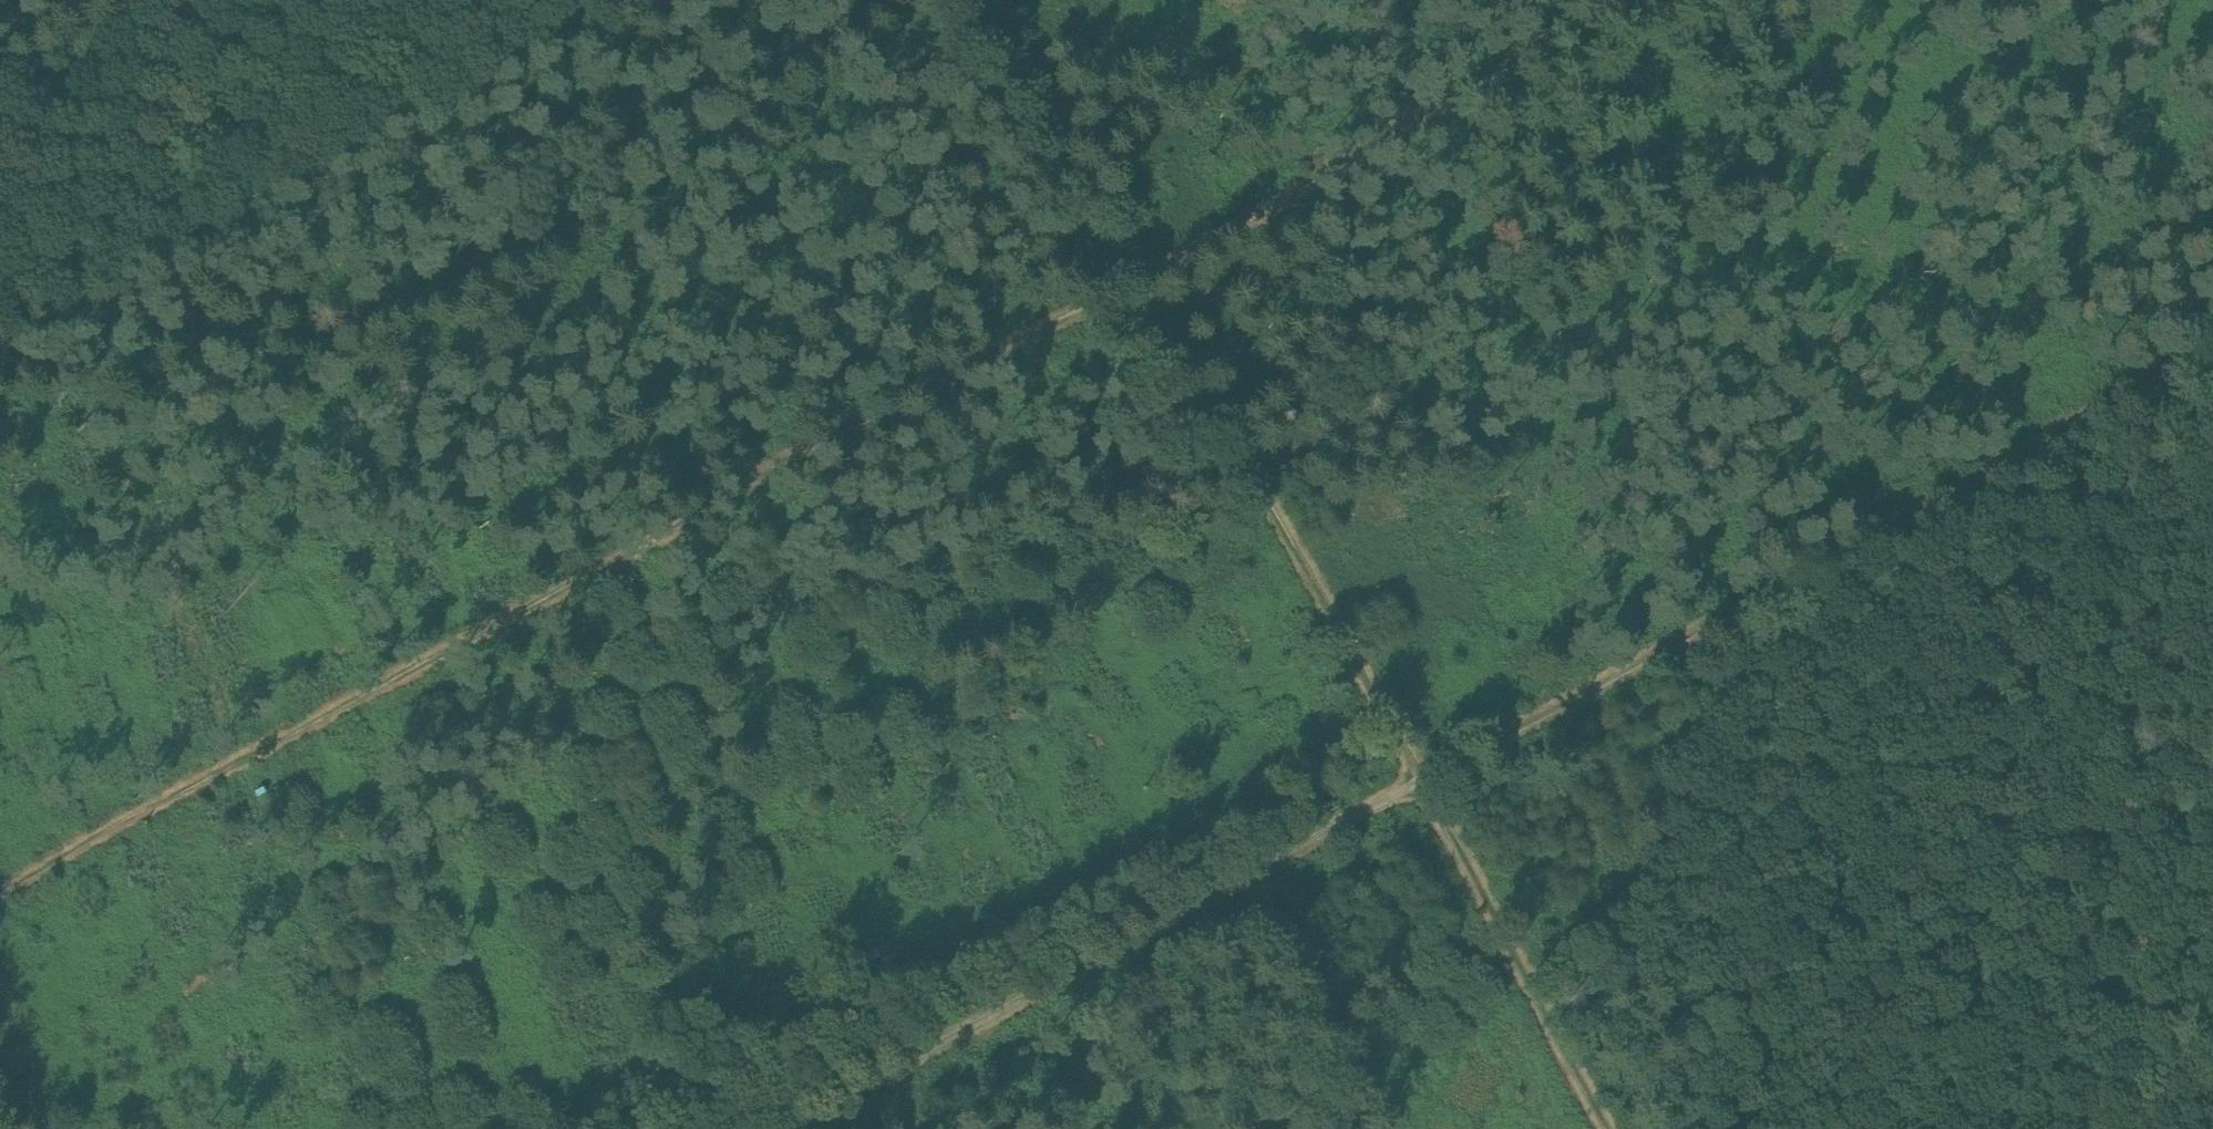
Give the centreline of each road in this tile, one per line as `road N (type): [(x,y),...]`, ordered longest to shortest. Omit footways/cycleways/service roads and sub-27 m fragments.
road 1 (track): [(1425,780),(2212,353)]
road 2 (track): [(989,0),(1425,780)]
road 3 (track): [(782,1128),(1425,780)]
road 4 (track): [(1425,780),(1617,1128)]

